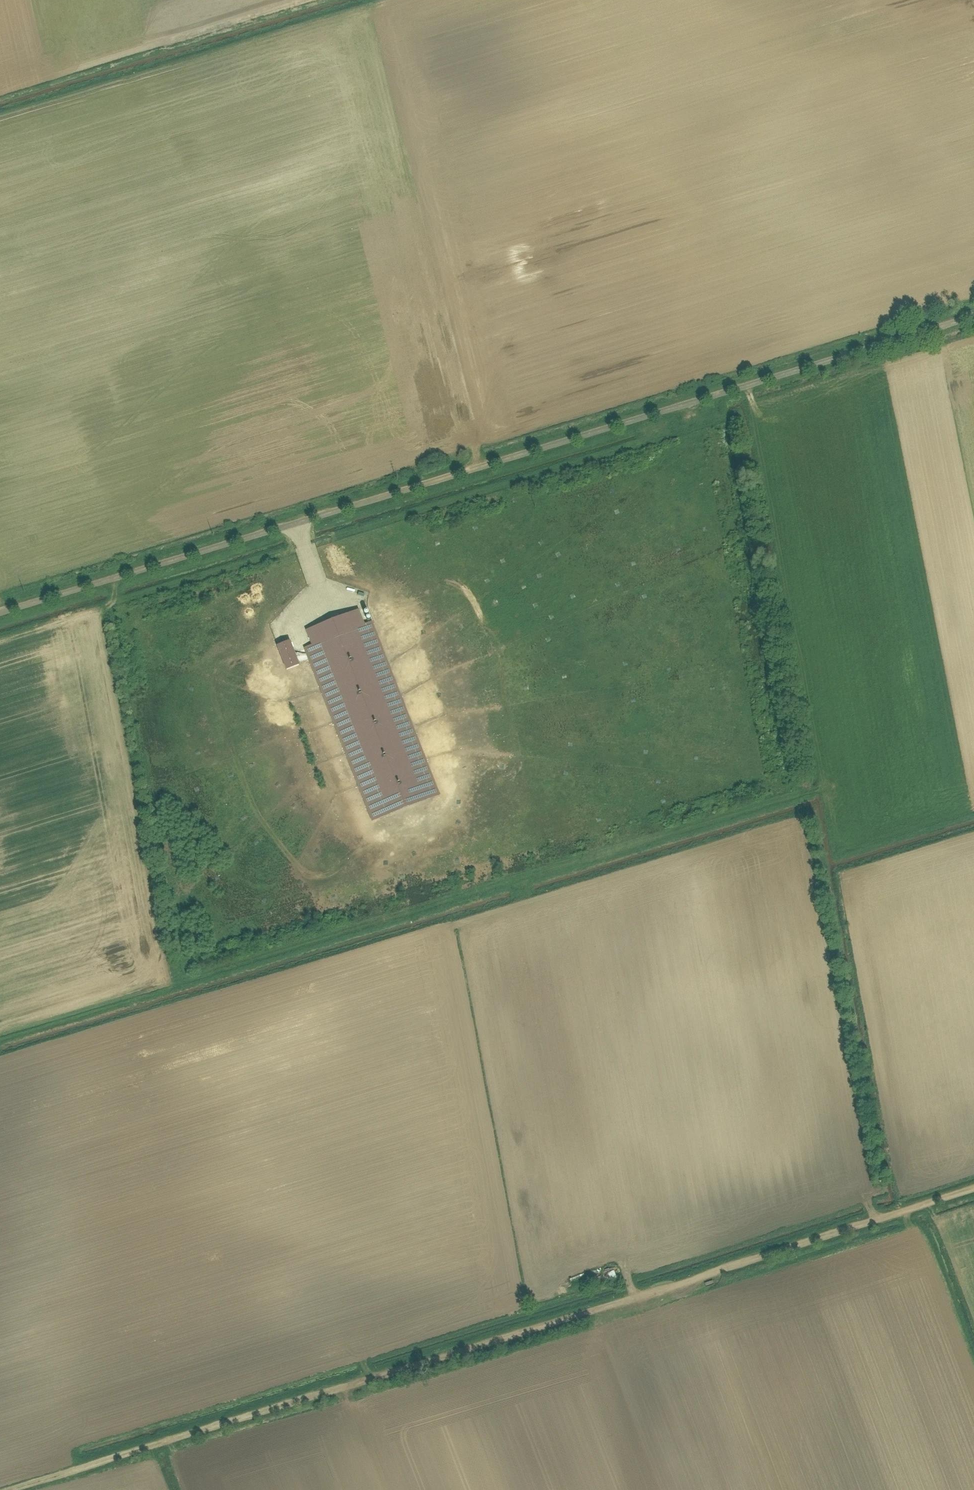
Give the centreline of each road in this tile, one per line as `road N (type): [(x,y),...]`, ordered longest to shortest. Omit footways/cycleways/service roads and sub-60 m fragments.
road 1 (unclassified): [(0,614),(973,318)]
road 2 (unclassified): [(973,1180),(66,1466)]

